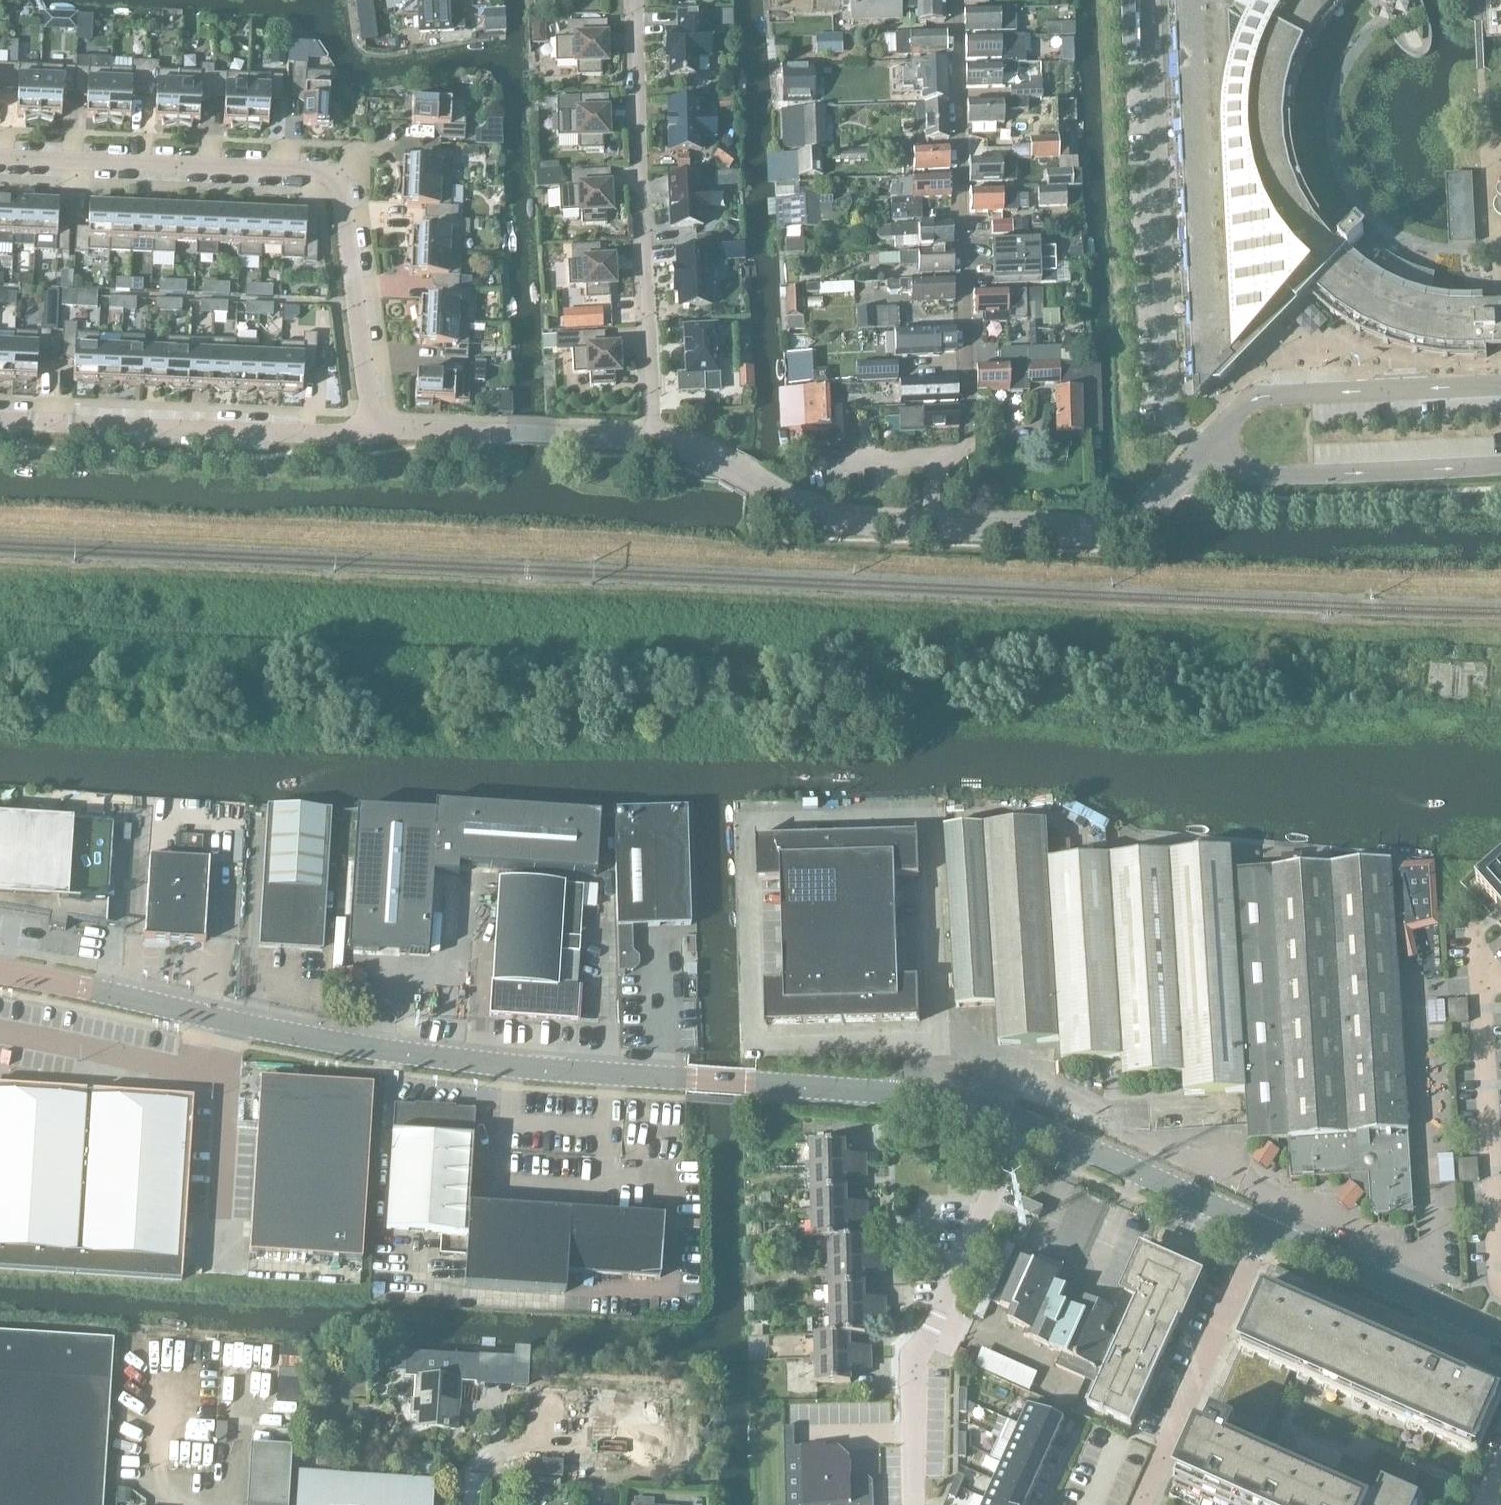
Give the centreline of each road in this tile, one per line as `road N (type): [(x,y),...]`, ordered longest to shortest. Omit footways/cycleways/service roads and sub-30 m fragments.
road 1 (unclassified): [(1021,1120),(919,1095),(601,1078),(388,1054),(0,973)]
road 2 (residential): [(375,431),(333,176),(0,157)]
road 3 (residential): [(955,0),(967,446),(940,460),(930,526)]
road 4 (residential): [(638,0),(654,439)]
road 5 (residential): [(916,1504),(915,1361),(1021,1120)]
road 6 (residential): [(375,431),(0,421)]
road 7 (unclassified): [(1500,386),(1255,397),(1210,451)]
road 8 (residential): [(1210,451),(1144,515),(1112,532),(930,526)]
road 9 (residential): [(1267,1228),(1141,1504)]
road 10 (unclassified): [(1210,451),(1262,475),(1500,467)]
road 11 (residential): [(930,526),(830,521),(654,439)]
road 12 (residential): [(654,439),(375,431)]
road 13 (unclassified): [(1267,1228),(1021,1120)]
road 14 (unclassified): [(1500,1333),(1267,1228)]

